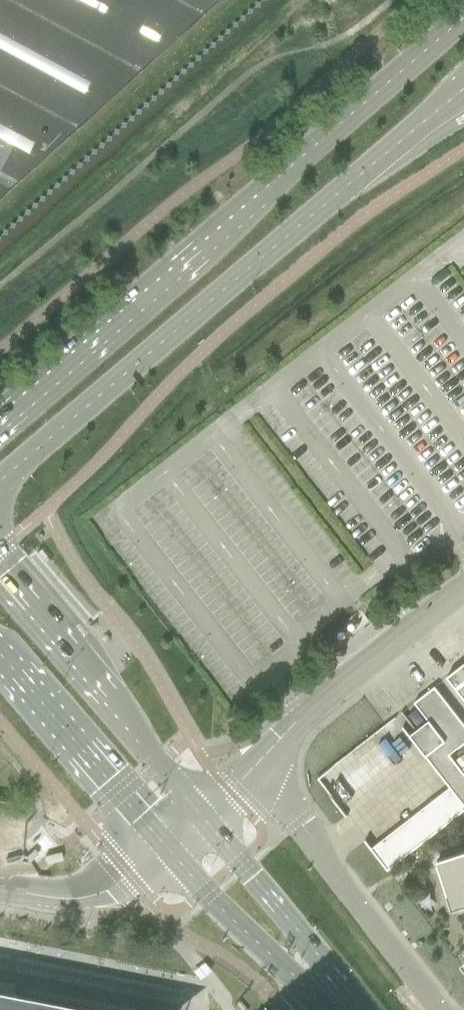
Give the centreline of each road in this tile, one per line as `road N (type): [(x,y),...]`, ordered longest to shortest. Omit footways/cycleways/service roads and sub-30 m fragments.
road 1 (secondary): [(463,15),(0,416)]
road 2 (secondary): [(0,485),(463,98)]
road 3 (unclassified): [(201,819),(304,719),(463,596)]
road 4 (unclassified): [(201,819),(0,579)]
road 5 (unclassified): [(0,654),(168,852)]
road 6 (unclassified): [(0,890),(57,901),(109,898),(168,852)]

